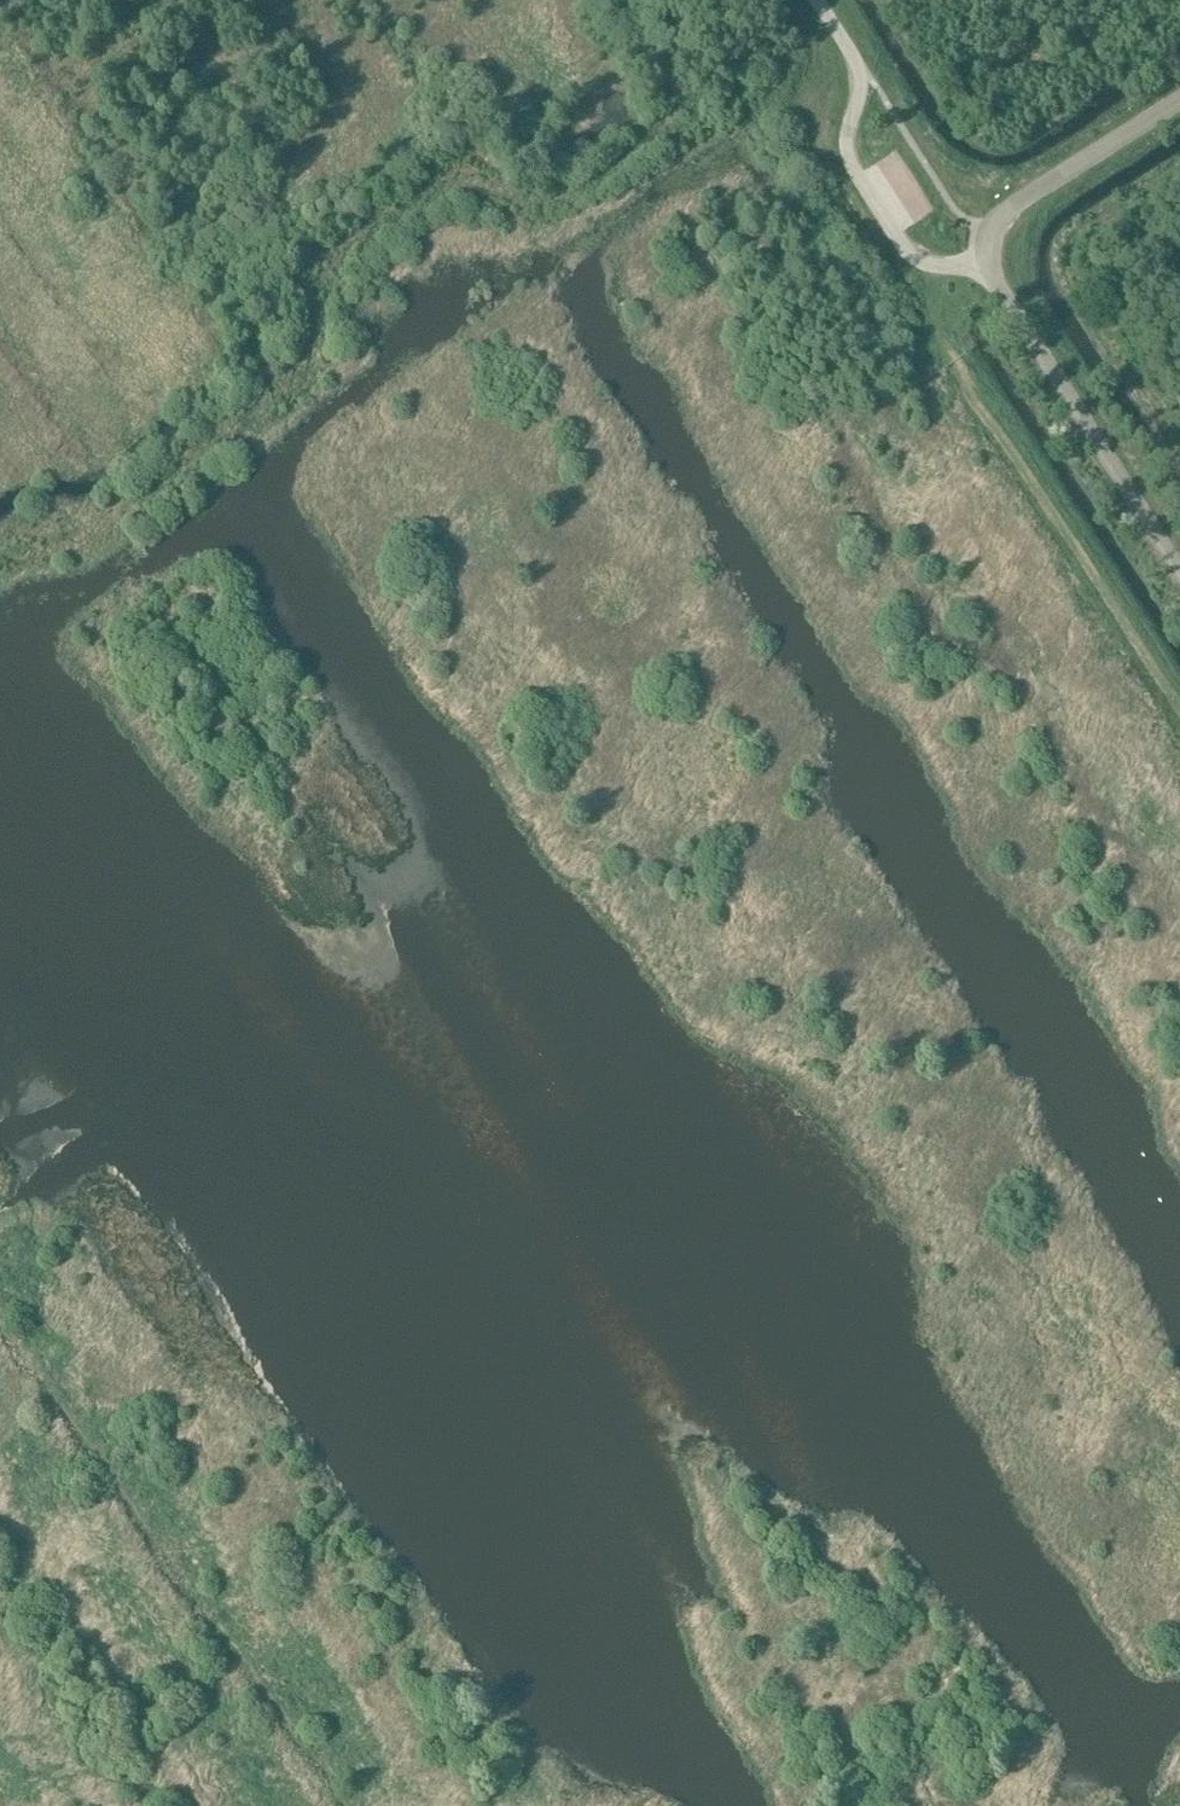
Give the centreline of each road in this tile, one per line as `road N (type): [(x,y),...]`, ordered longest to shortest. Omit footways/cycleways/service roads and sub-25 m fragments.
road 1 (unclassified): [(985,261),(940,269),(909,257),(846,151),(861,68),(817,0)]
road 2 (unclassified): [(1179,571),(985,261)]
road 3 (unclassified): [(985,261),(984,242),(1006,212),(1179,103)]

